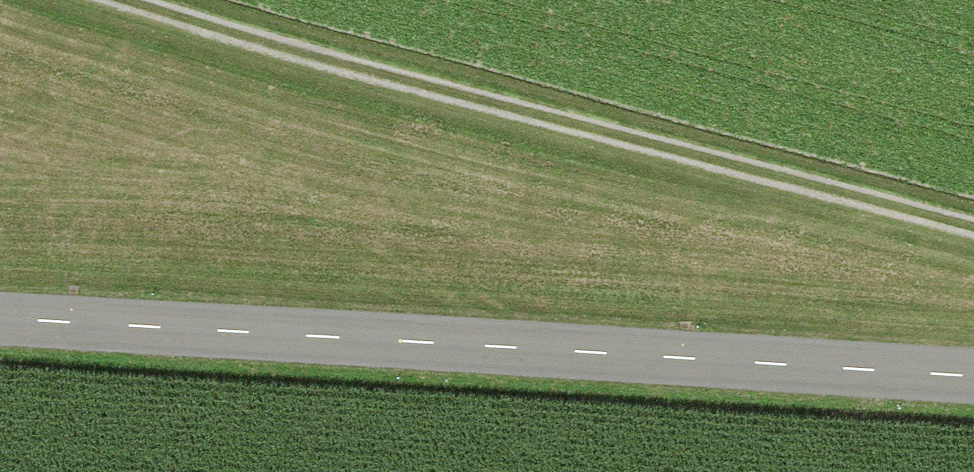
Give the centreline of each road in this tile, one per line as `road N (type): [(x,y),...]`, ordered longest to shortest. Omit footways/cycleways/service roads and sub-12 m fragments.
road 1 (tertiary): [(973,380),(0,323)]
road 2 (track): [(114,0),(467,102),(973,231)]

